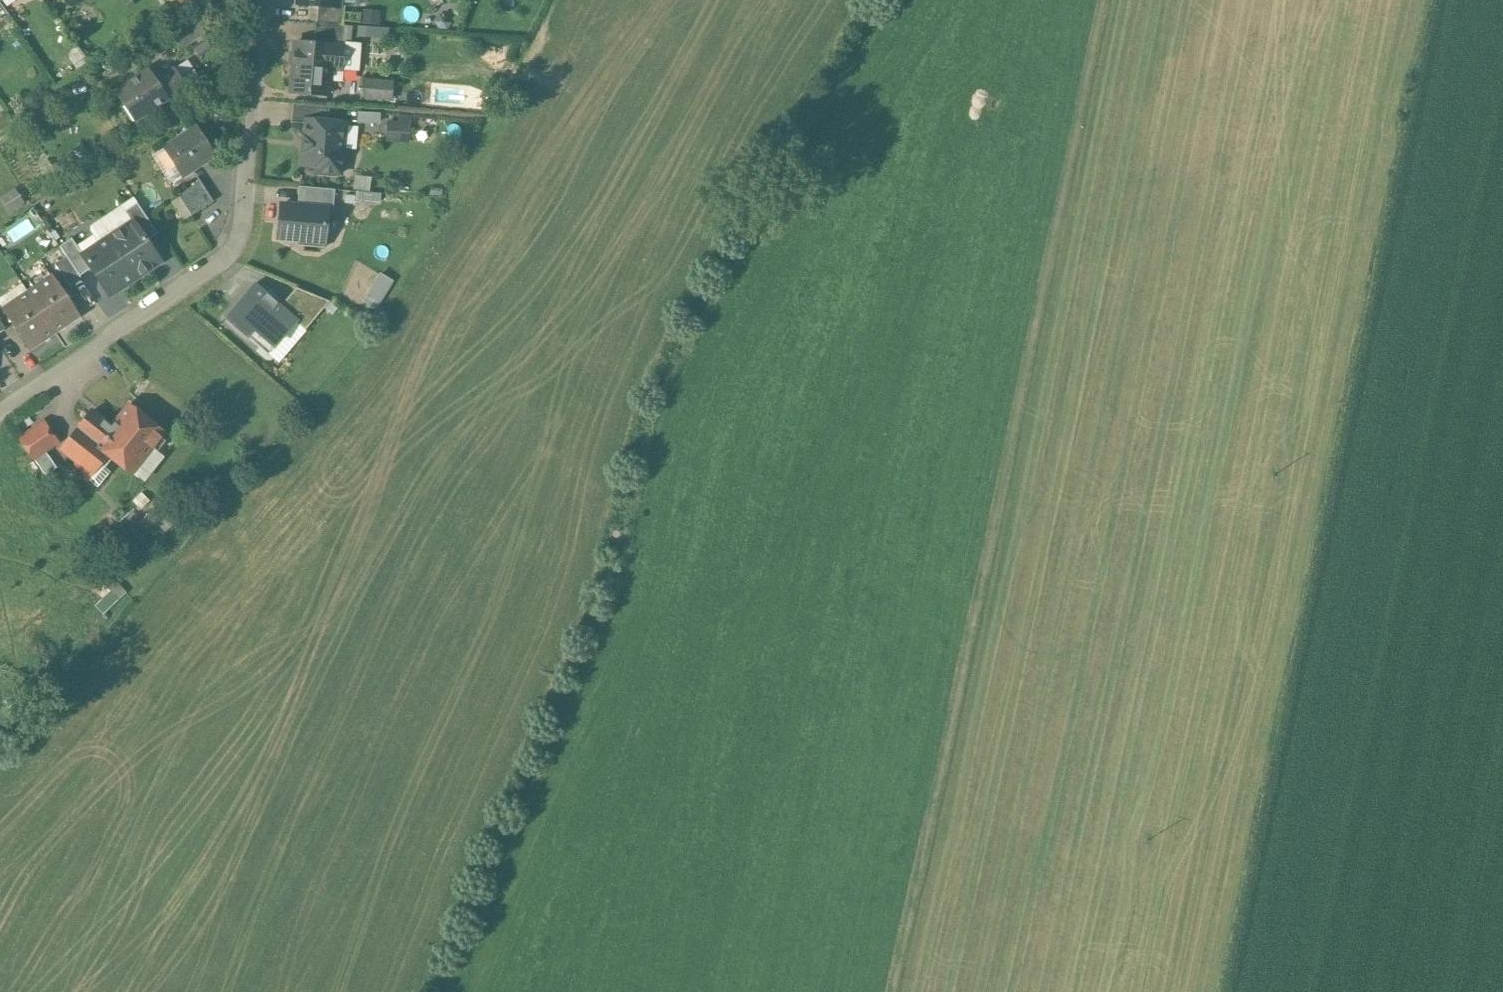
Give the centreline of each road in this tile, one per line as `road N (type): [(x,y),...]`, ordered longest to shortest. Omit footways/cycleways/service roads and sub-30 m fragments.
road 1 (residential): [(0,421),(236,243),(246,214),(266,0)]

